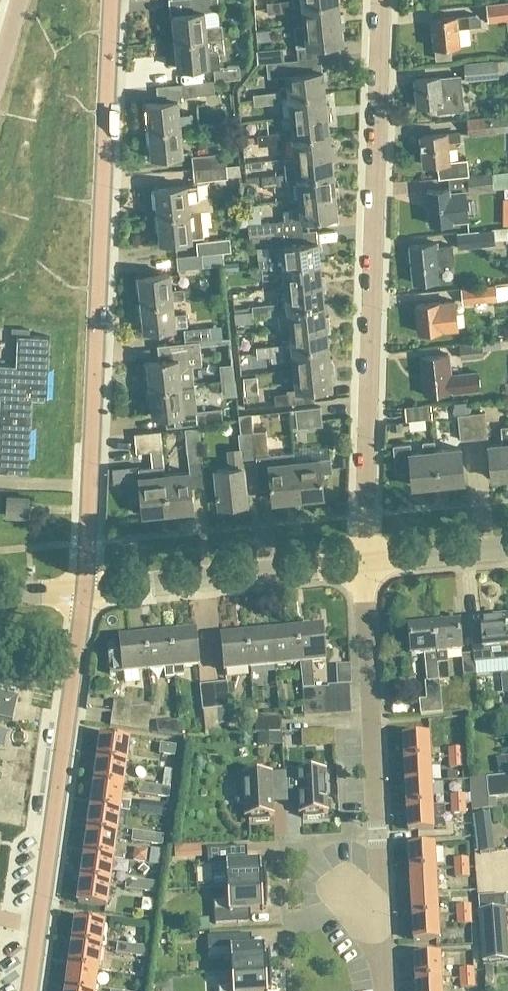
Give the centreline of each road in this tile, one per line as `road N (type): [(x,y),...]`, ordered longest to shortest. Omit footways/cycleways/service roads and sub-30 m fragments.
road 1 (residential): [(110,0),(85,593)]
road 2 (residential): [(384,0),(366,565)]
road 3 (residential): [(386,950),(366,565)]
road 4 (residential): [(85,593),(39,926)]
road 5 (residential): [(85,593),(366,565)]
road 6 (residential): [(366,565),(507,549)]

